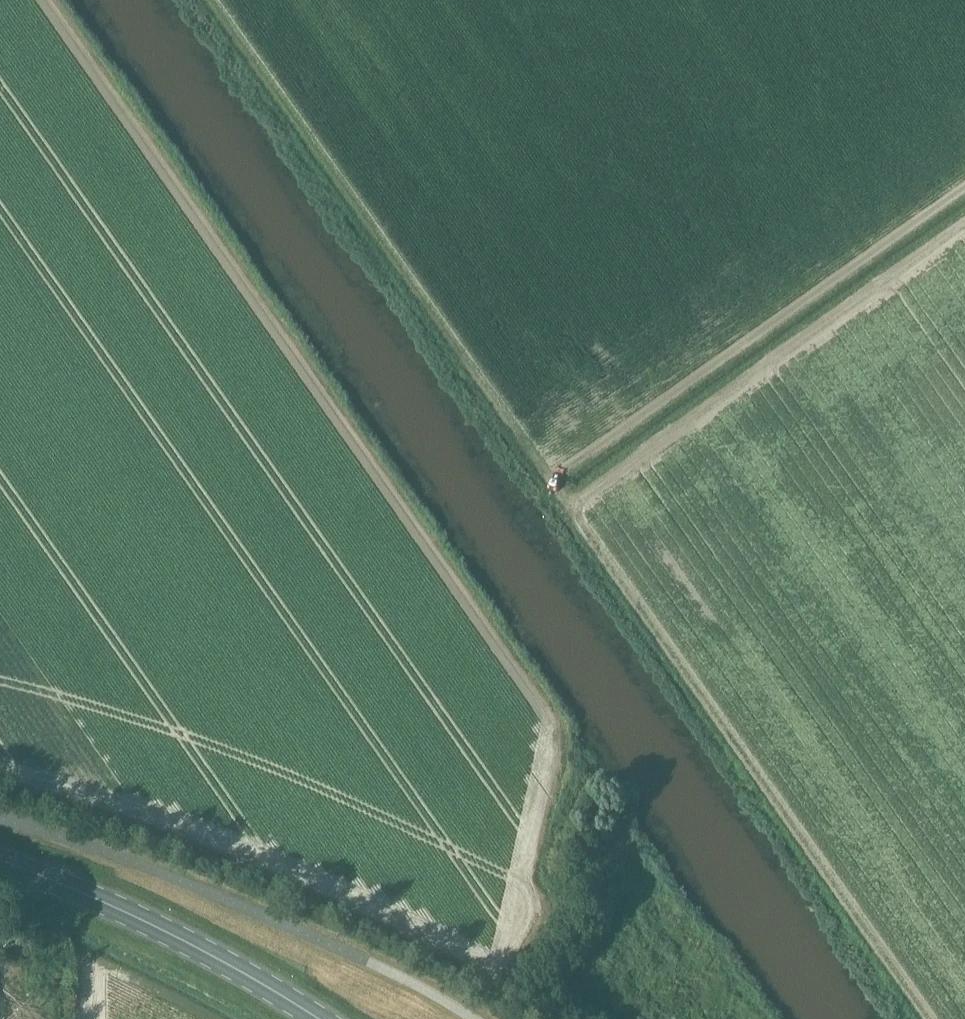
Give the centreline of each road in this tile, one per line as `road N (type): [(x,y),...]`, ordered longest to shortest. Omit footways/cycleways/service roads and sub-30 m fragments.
road 1 (track): [(964,185),(558,474)]
road 2 (primary): [(318,1018),(191,945),(0,860)]

